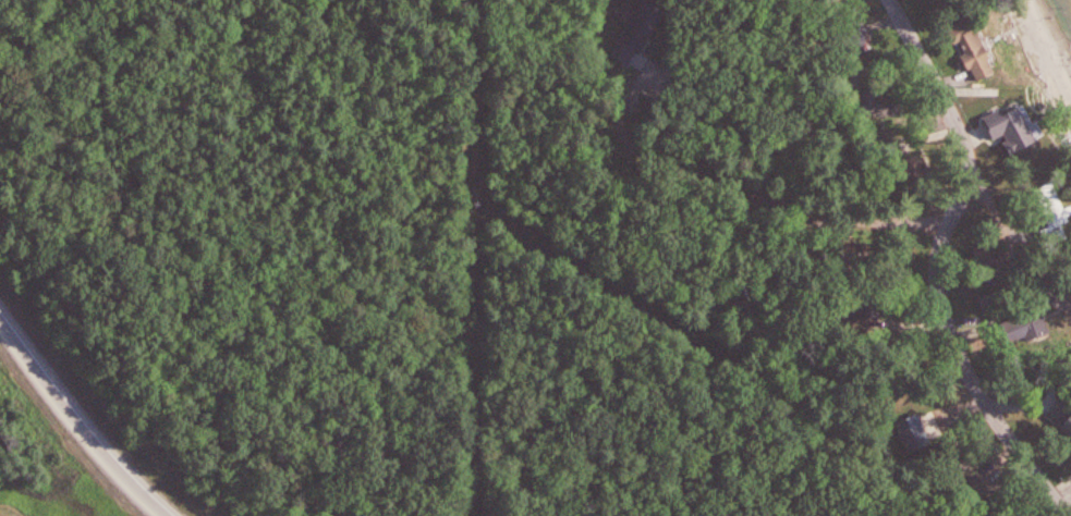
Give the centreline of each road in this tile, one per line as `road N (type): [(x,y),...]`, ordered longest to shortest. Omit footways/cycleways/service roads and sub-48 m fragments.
road 1 (residential): [(1065,515),(993,426),(950,341),(937,283),(945,228),(966,191),(969,151),(891,0)]
road 2 (motorway): [(165,515),(110,460),(0,322)]

